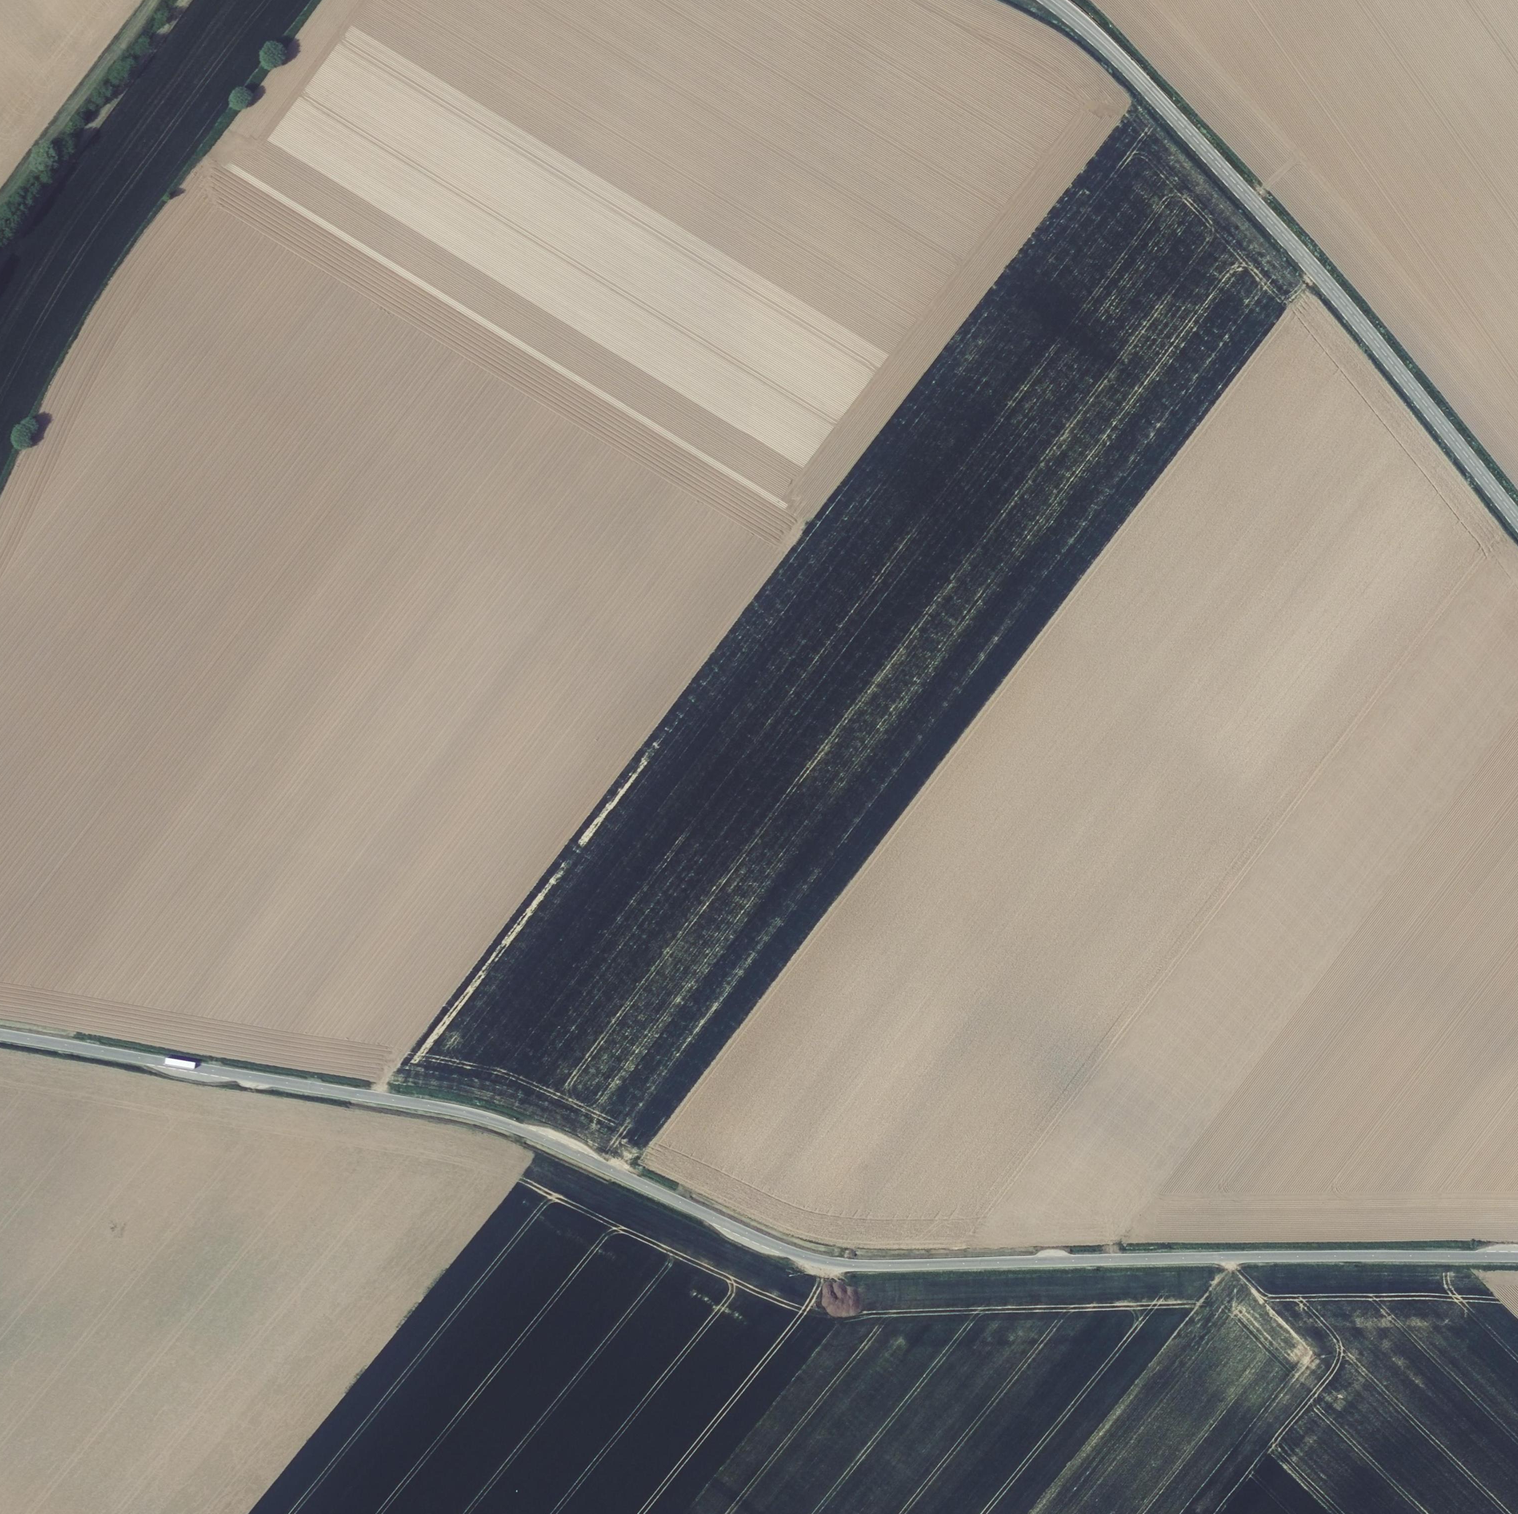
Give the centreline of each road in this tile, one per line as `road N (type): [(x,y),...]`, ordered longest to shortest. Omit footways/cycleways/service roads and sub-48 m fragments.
road 1 (tertiary): [(0,1033),(486,1117),(821,1263),(1517,1256)]
road 2 (secondary): [(1050,0),(1128,69),(1304,260),(1517,522)]

